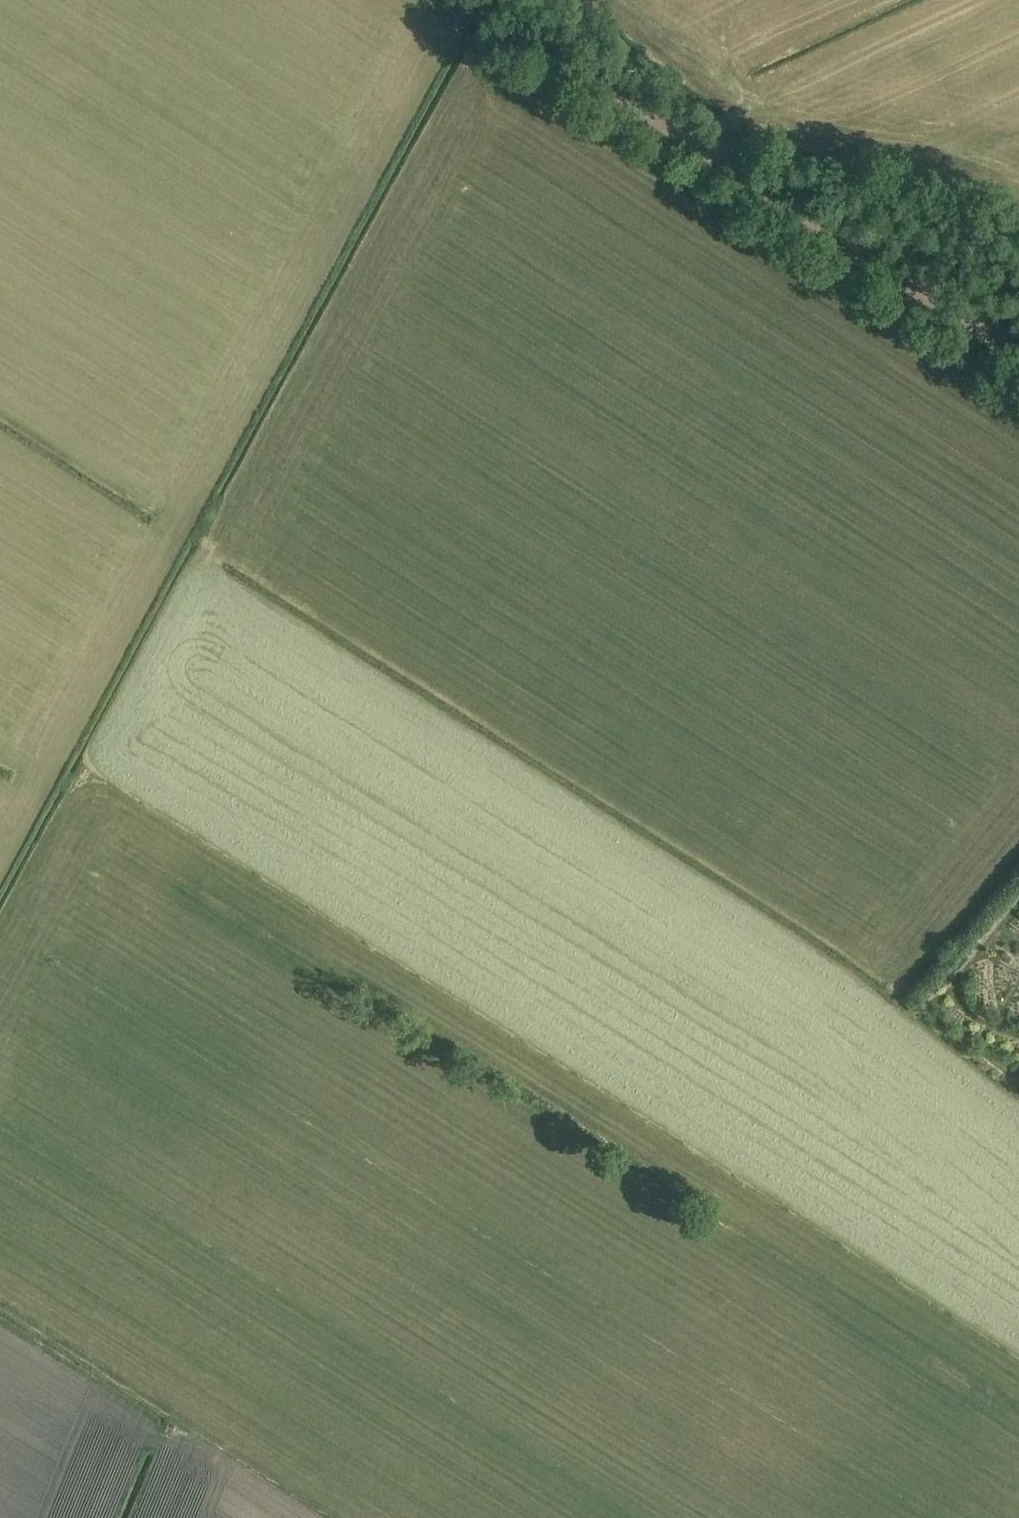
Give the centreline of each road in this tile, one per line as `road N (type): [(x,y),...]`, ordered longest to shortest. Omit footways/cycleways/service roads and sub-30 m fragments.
road 1 (track): [(482,0),(1018,351)]

